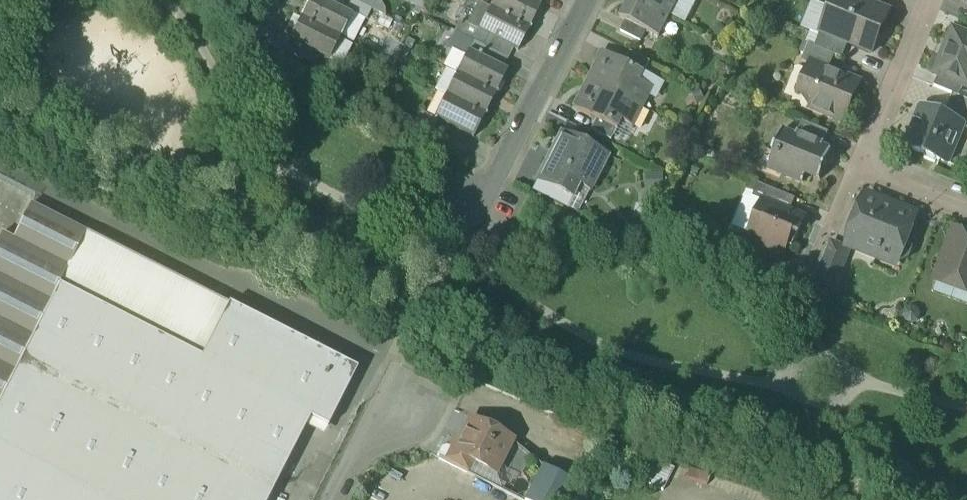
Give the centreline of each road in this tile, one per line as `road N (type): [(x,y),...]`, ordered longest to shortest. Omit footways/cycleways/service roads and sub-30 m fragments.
road 1 (residential): [(930,0),(862,163),(966,206)]
road 2 (residential): [(482,205),(585,0)]
road 3 (unclassified): [(328,499),(401,377)]

